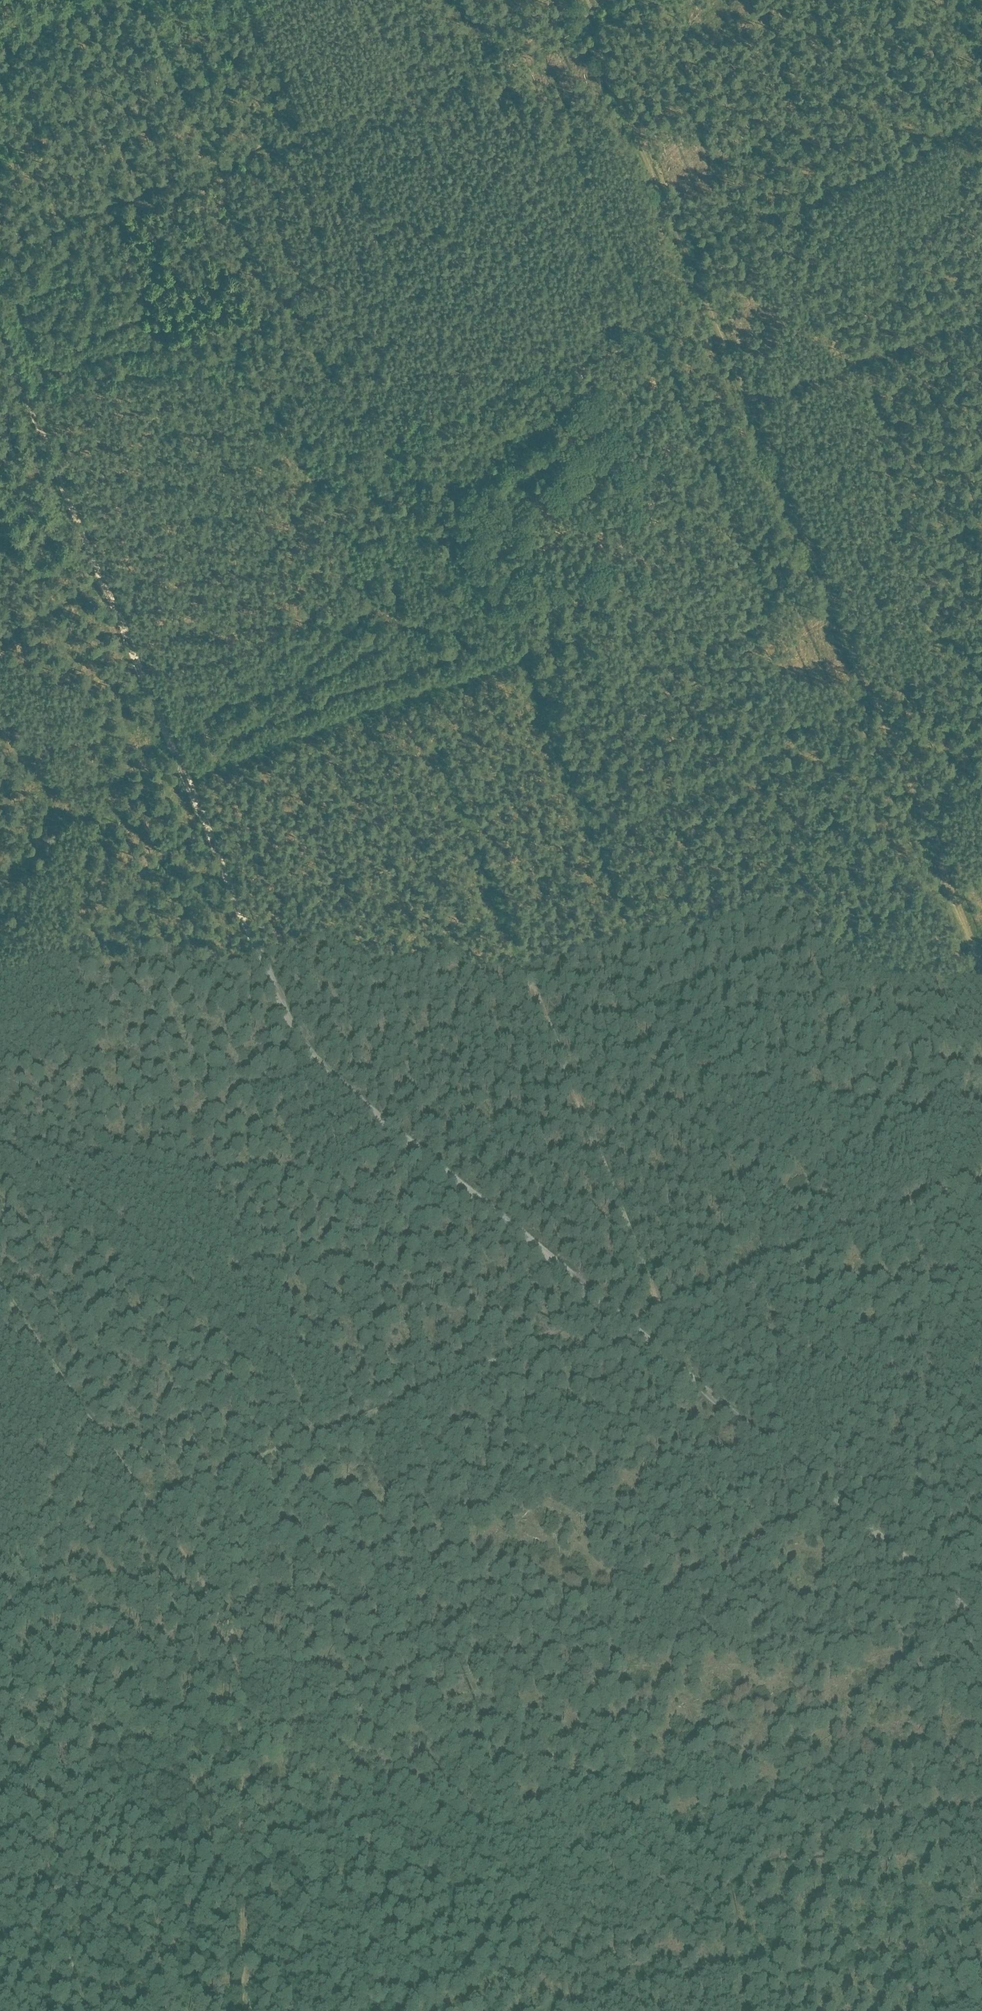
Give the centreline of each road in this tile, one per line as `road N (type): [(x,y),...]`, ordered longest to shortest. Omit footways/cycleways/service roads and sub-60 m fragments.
road 1 (track): [(981,1612),(597,1300),(291,1031),(0,340)]
road 2 (track): [(582,0),(981,955)]
road 3 (track): [(627,1323),(981,1171)]
road 4 (track): [(981,306),(746,392)]
road 5 (track): [(625,0),(511,49)]

